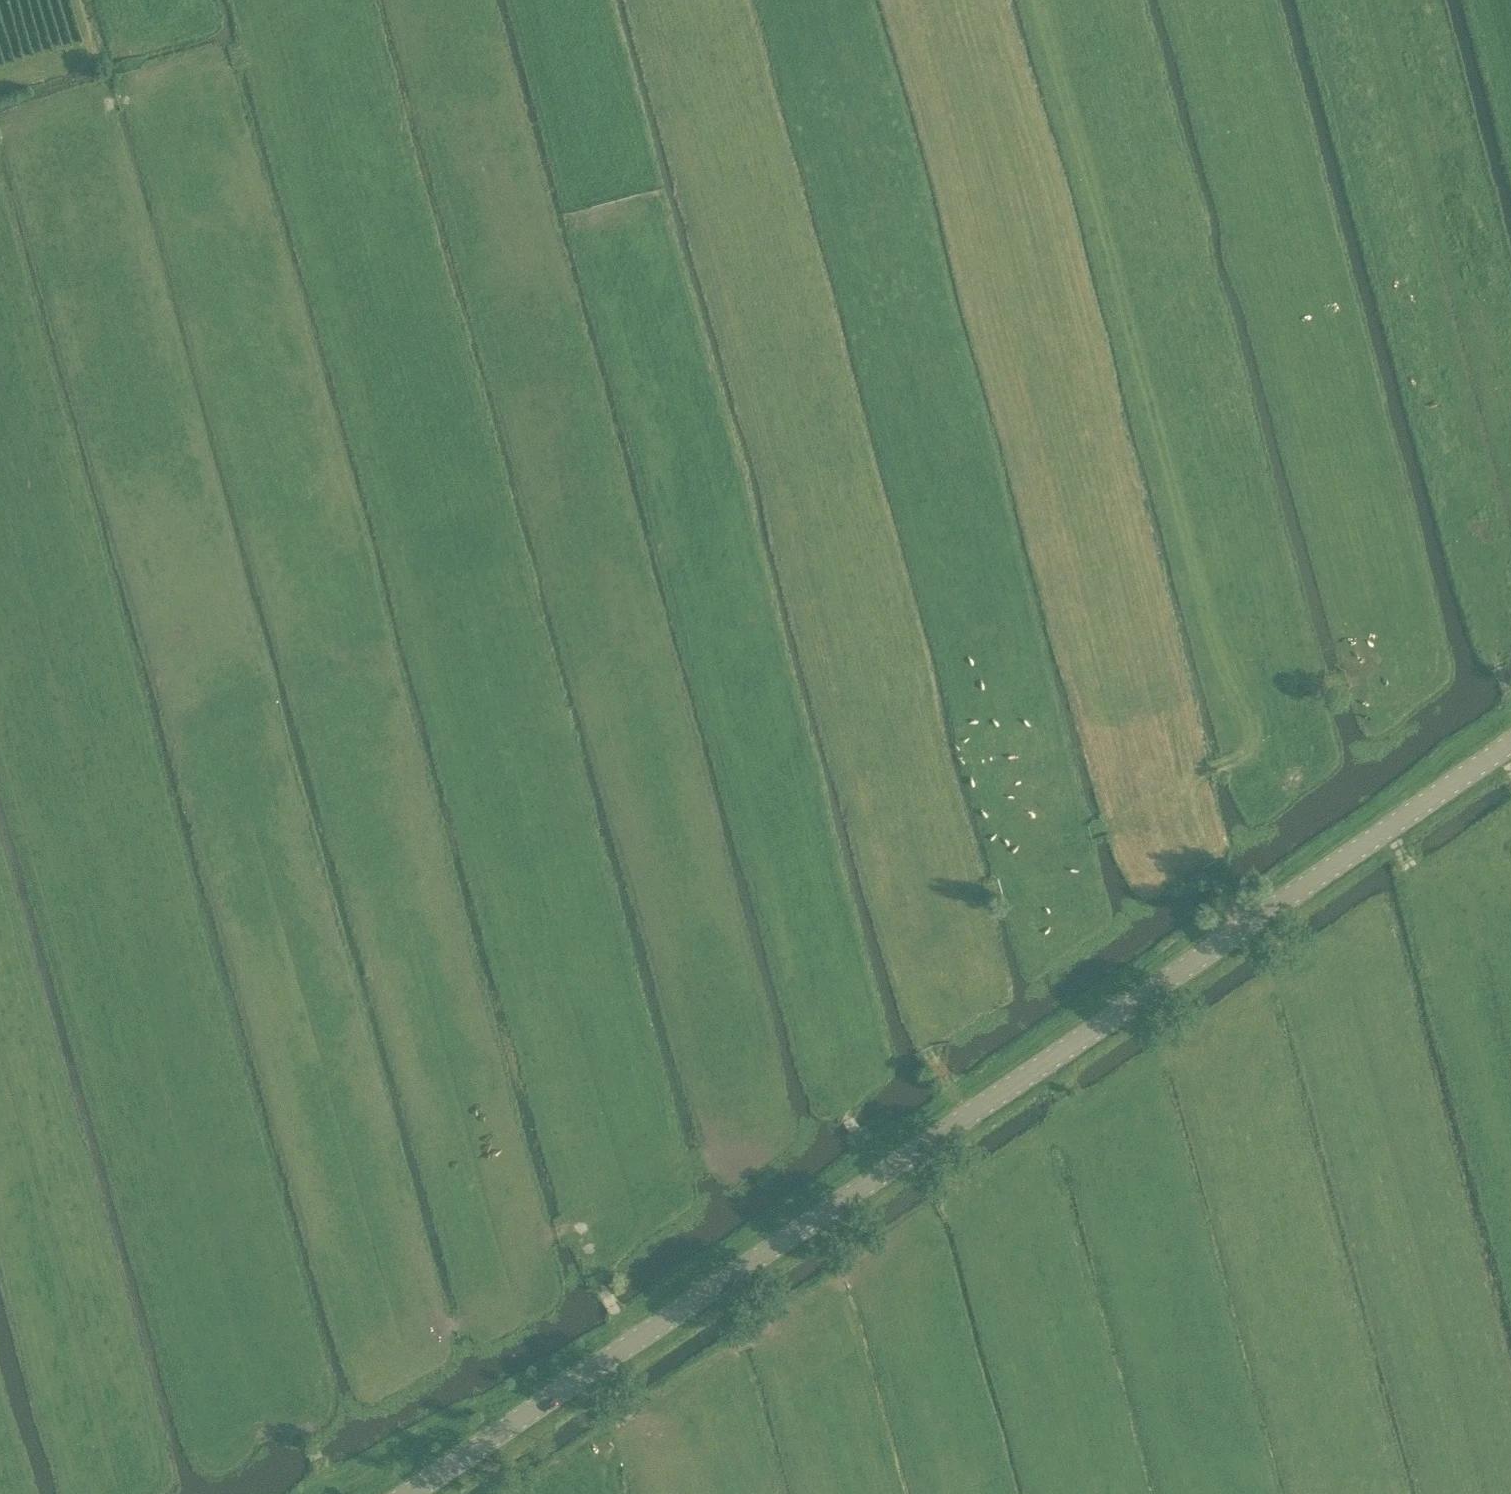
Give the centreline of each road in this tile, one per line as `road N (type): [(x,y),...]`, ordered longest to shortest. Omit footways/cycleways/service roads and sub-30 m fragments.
road 1 (unclassified): [(411,1493),(1510,742)]
road 2 (track): [(0,131),(253,52)]

